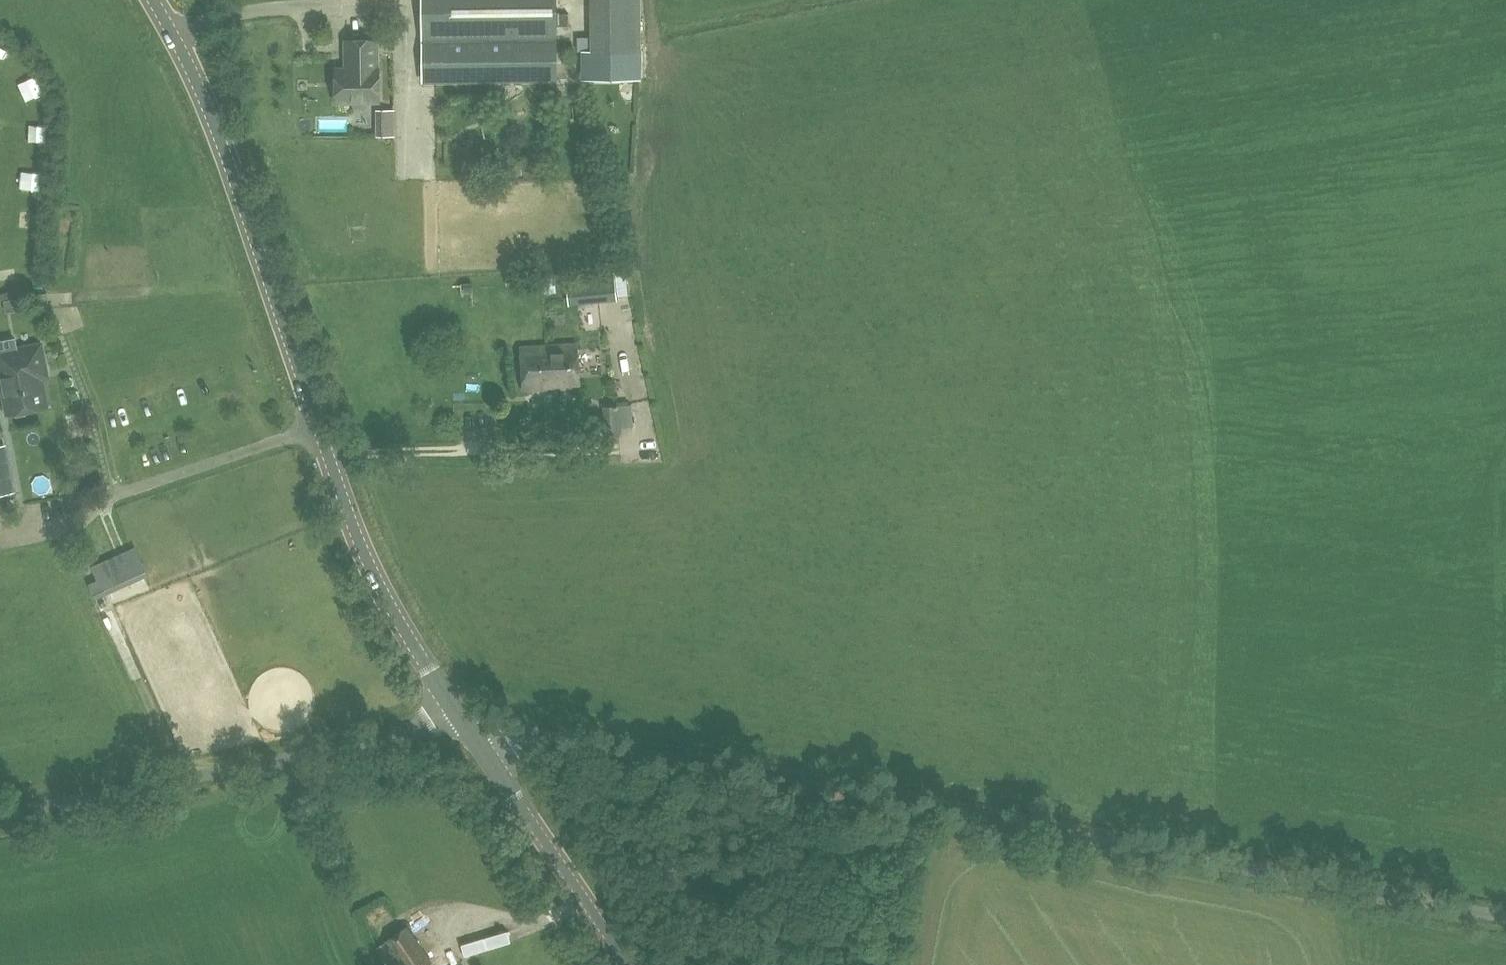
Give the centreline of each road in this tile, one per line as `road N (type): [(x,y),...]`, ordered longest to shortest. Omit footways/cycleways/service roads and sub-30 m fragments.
road 1 (unclassified): [(465,722),(1505,918)]
road 2 (tertiary): [(465,722),(384,596),(316,427),(203,79),(157,0)]
road 3 (unclassified): [(0,818),(465,722)]
road 4 (tertiary): [(630,964),(465,722)]

